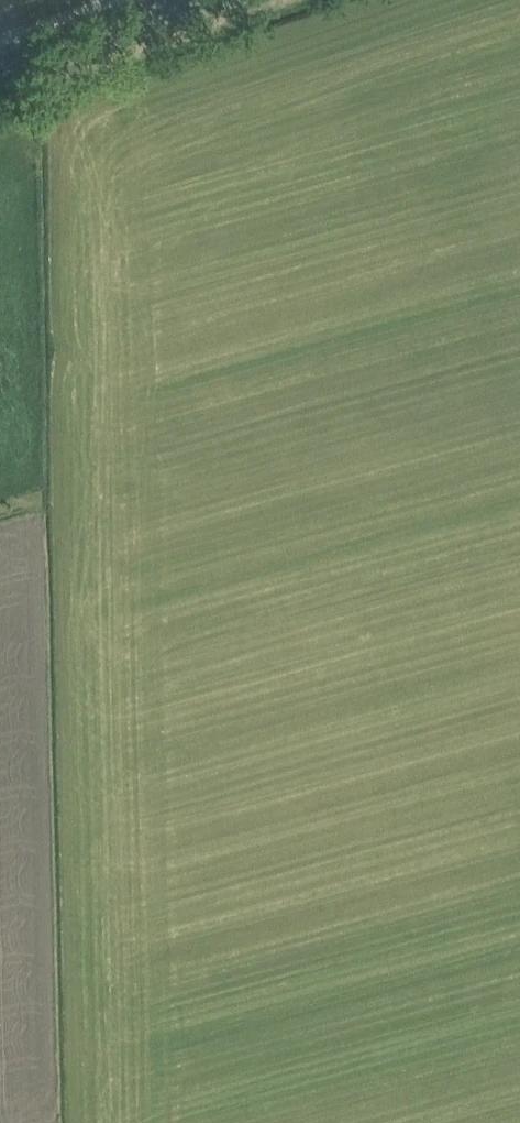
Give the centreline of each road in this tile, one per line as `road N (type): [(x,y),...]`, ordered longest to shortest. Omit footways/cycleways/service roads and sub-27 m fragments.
road 1 (tertiary): [(0,76),(217,0)]

